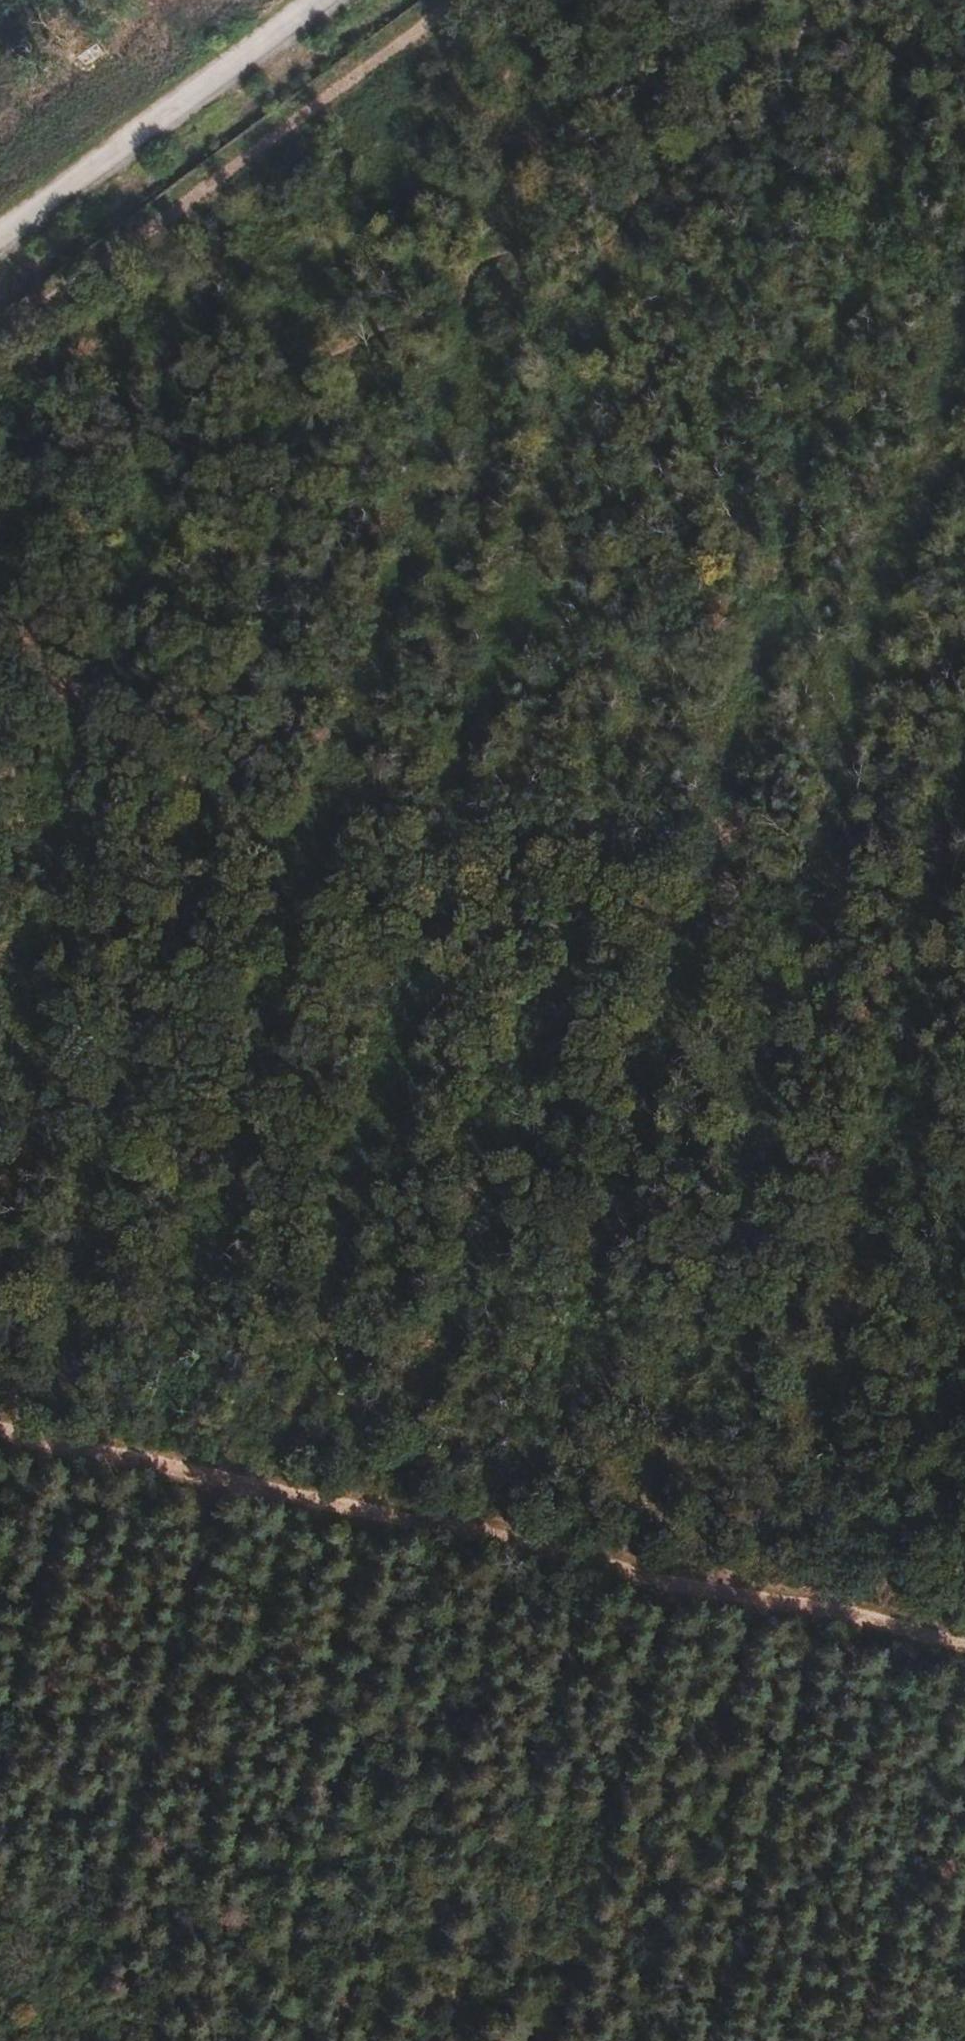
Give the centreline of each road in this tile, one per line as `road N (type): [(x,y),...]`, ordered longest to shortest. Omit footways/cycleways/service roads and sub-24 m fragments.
road 1 (track): [(453,0),(0,343)]
road 2 (track): [(323,0),(0,238)]

